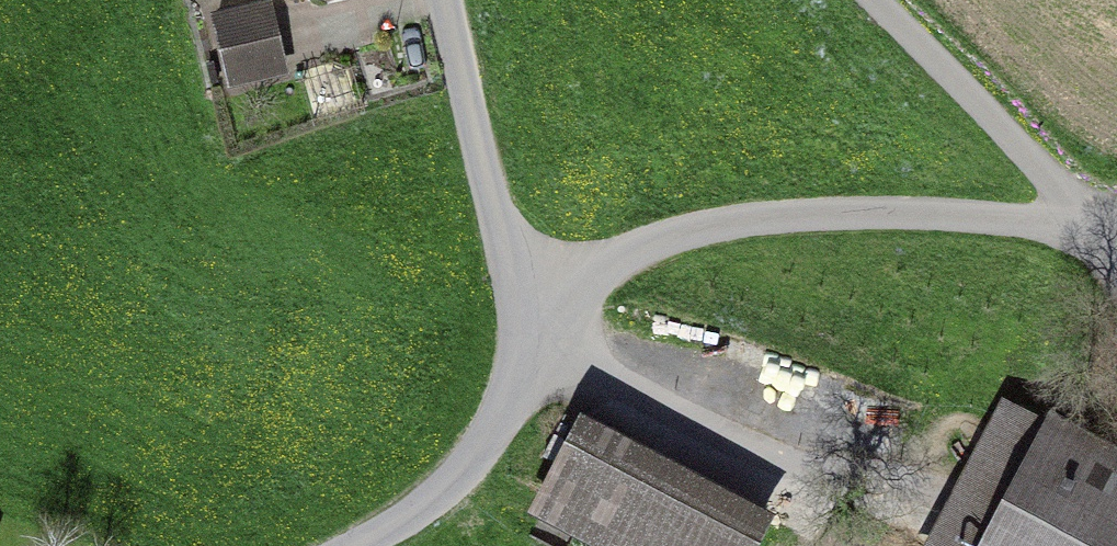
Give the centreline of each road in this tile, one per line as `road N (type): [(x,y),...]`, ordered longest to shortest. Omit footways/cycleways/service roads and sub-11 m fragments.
road 1 (unclassified): [(1084,222),(831,213),(704,228),(586,273),(537,325)]
road 2 (unclassified): [(444,0),(493,202),(537,325)]
road 3 (unclassified): [(877,0),(1084,222)]
road 4 (unclassified): [(537,325),(489,440),(444,491),(355,545)]

